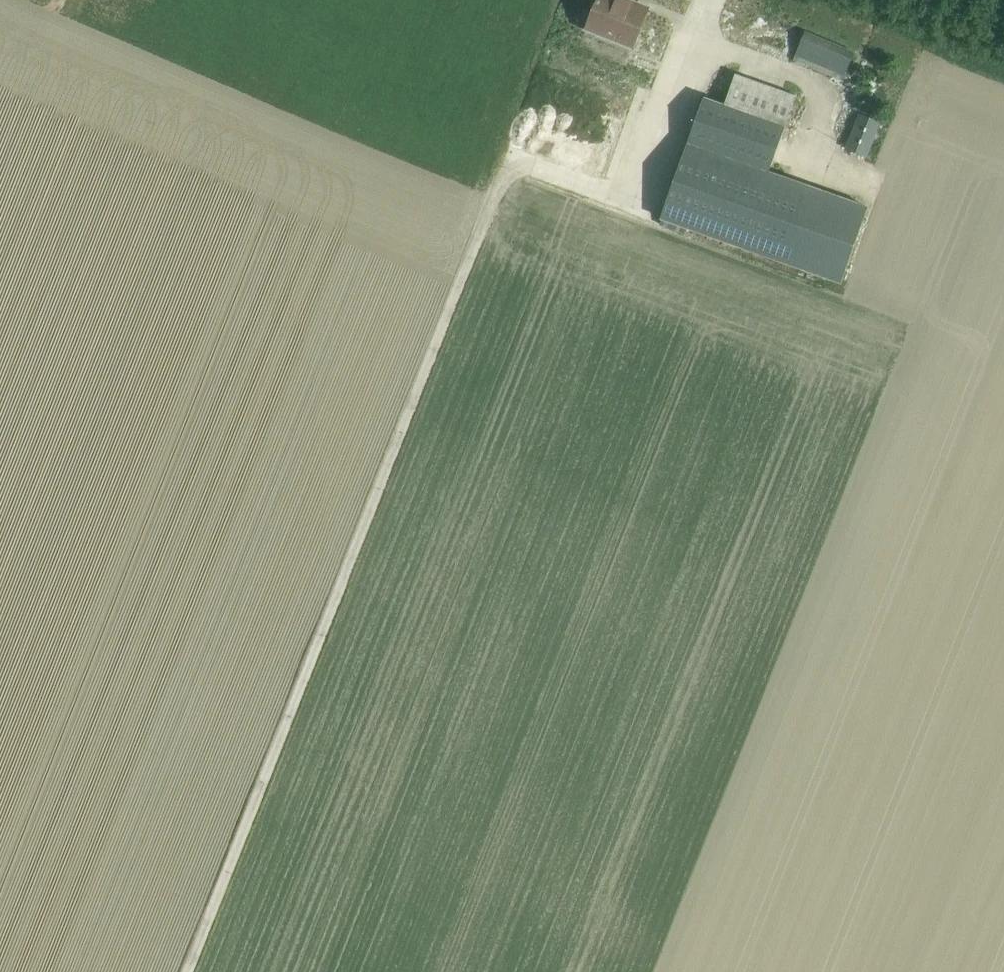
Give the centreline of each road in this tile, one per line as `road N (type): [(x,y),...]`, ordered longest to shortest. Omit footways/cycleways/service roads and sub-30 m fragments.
road 1 (unclassified): [(1003,50),(880,0)]

